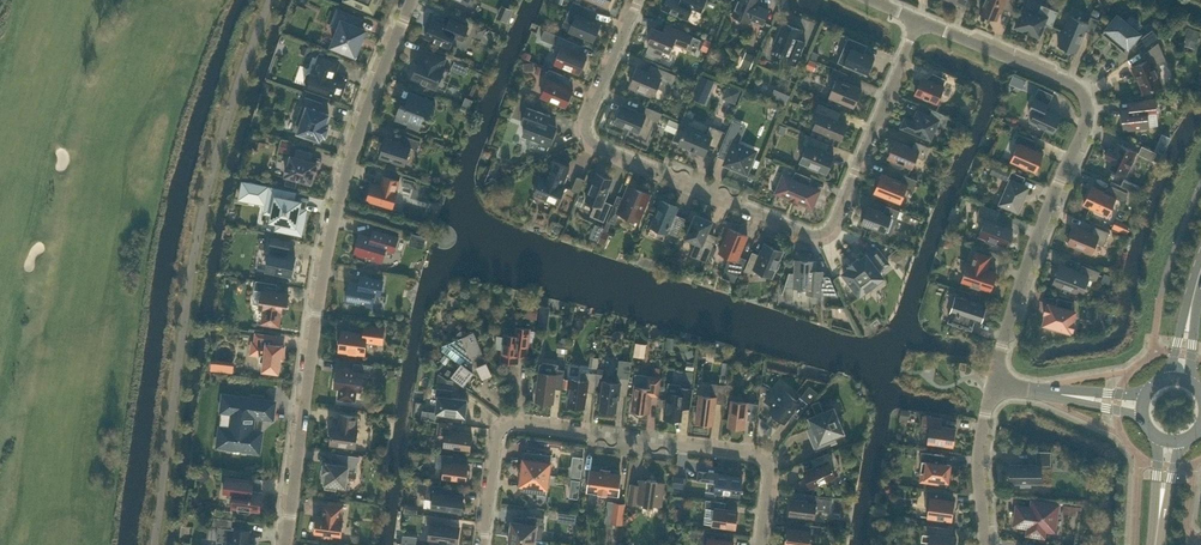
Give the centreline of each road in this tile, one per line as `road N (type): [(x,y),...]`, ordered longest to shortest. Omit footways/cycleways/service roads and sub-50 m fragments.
road 1 (residential): [(639,0),(590,119),(596,157),(814,247),(832,234),(918,23)]
road 2 (residential): [(283,544),(327,237),(370,99),(415,0)]
road 3 (residential): [(994,387),(1028,273),(1089,119),(1088,104),(1056,77),(918,23)]
road 4 (residential): [(760,544),(767,497),(758,462),(513,433),(495,449),(482,544)]
road 5 (residential): [(984,544),(979,458),(994,387)]

